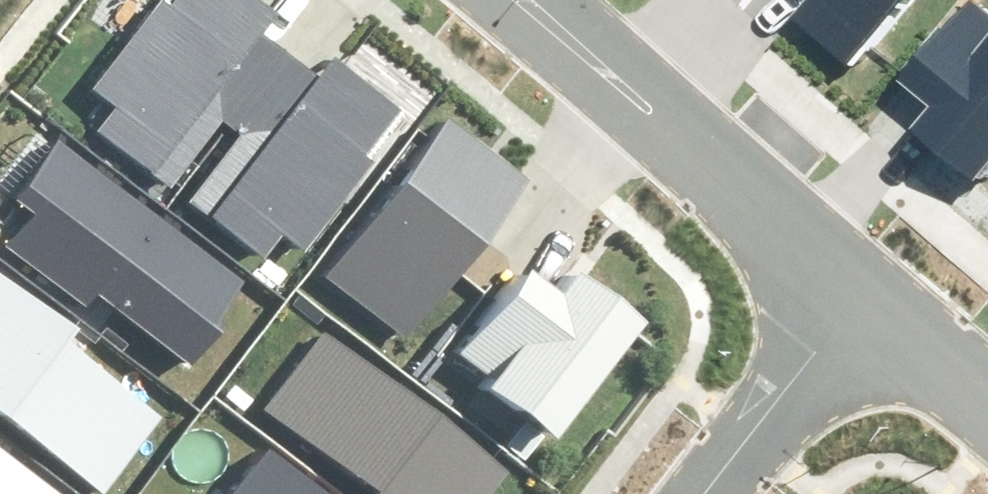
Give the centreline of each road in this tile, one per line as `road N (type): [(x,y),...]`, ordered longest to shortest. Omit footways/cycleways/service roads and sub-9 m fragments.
road 1 (residential): [(859,296),(520,0)]
road 2 (residential): [(859,296),(711,493)]
road 3 (residential): [(987,404),(859,296)]

